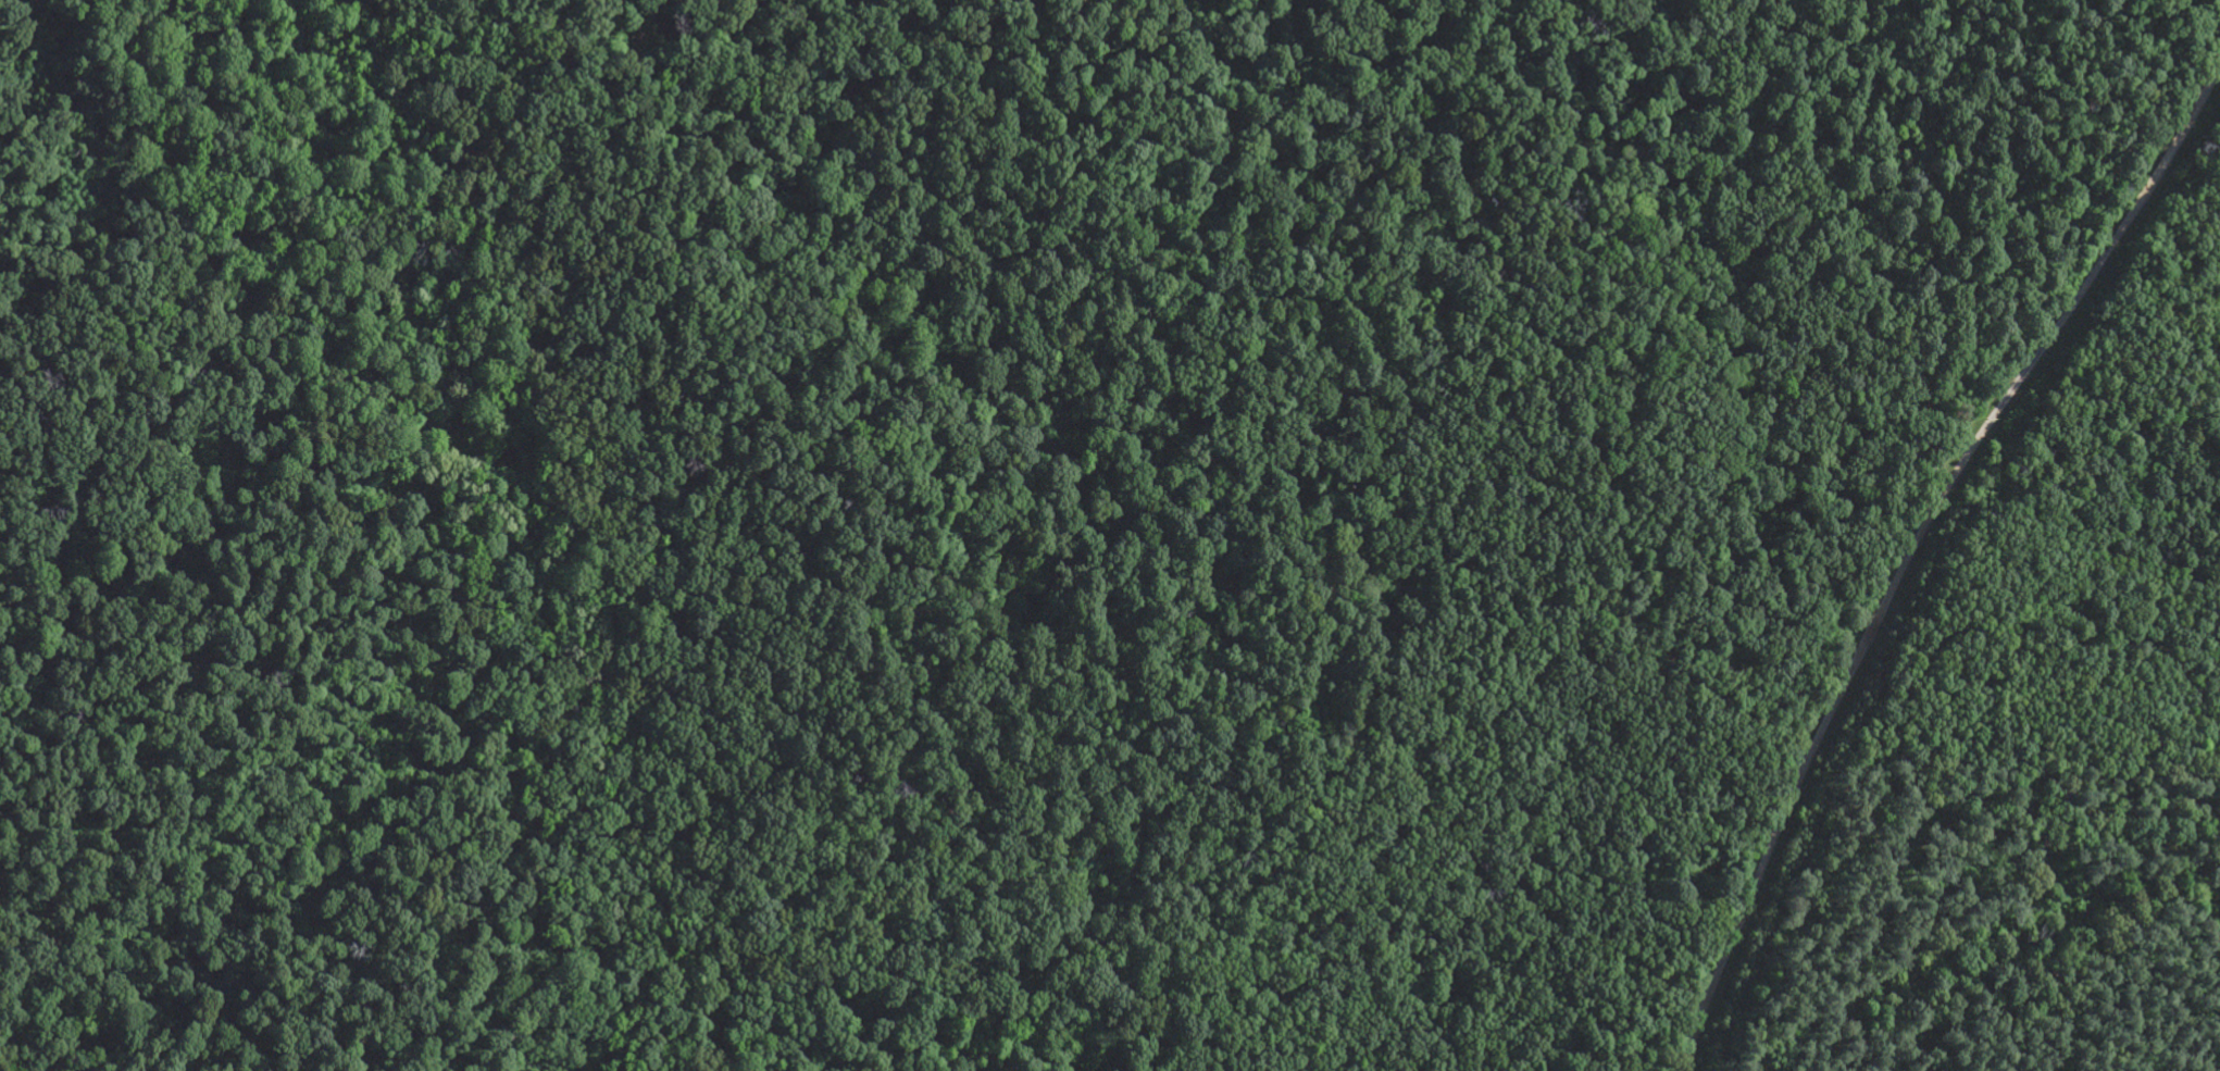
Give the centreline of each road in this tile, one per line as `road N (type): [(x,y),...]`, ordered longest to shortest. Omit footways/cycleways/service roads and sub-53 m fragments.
road 1 (residential): [(1689,1070),(1809,764),(1922,536),(2107,261),(2219,58)]

